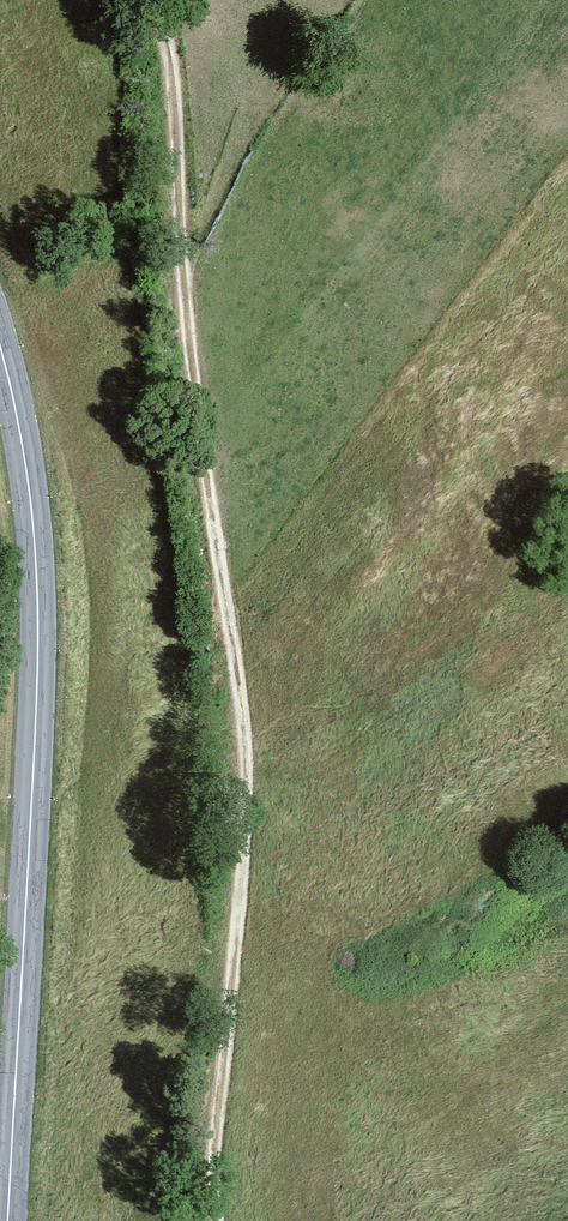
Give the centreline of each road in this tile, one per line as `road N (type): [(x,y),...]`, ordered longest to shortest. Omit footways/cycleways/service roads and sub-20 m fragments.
road 1 (track): [(217,1220),(214,1148),(246,771),(187,317),(173,97),(154,0)]
road 2 (primary): [(0,346),(32,509),(38,627),(8,1220)]

